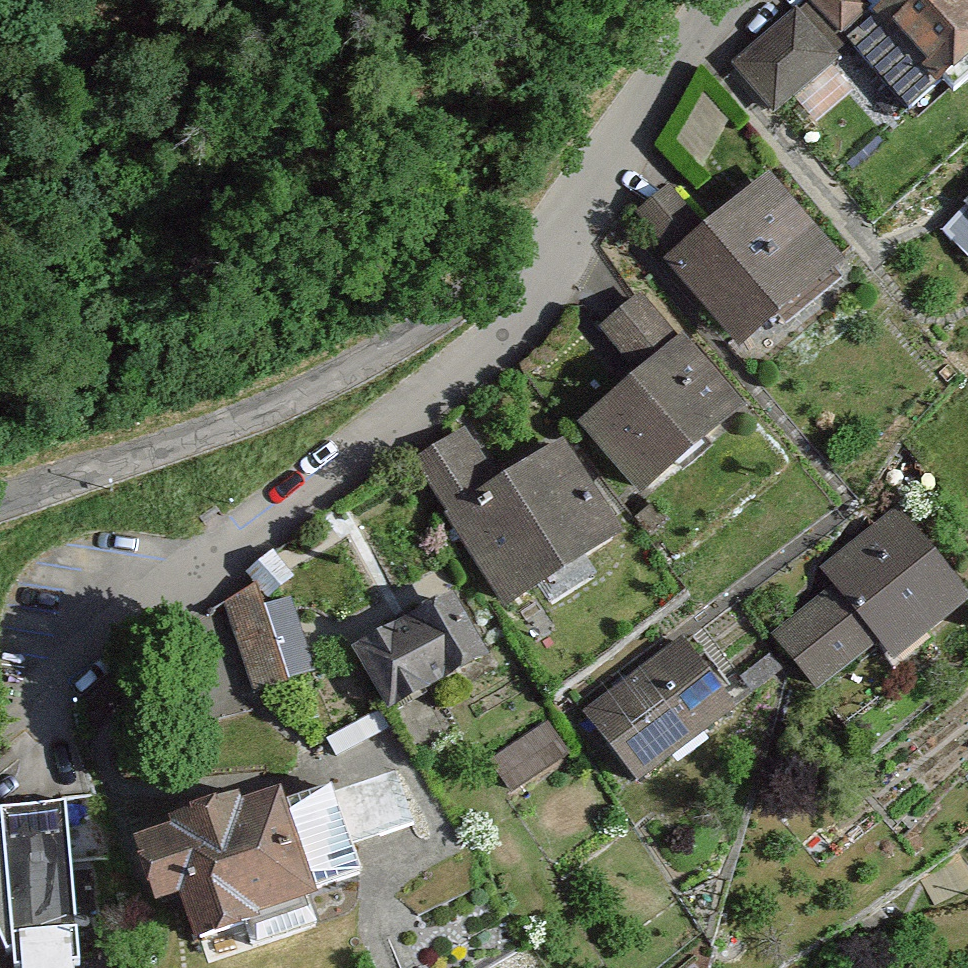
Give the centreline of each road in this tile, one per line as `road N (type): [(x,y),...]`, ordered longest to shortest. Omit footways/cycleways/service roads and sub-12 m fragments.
road 1 (residential): [(580,198),(551,263),(450,380),(51,703)]
road 2 (residential): [(0,500),(314,384),(451,301),(580,198)]
road 3 (residential): [(722,0),(580,198)]

